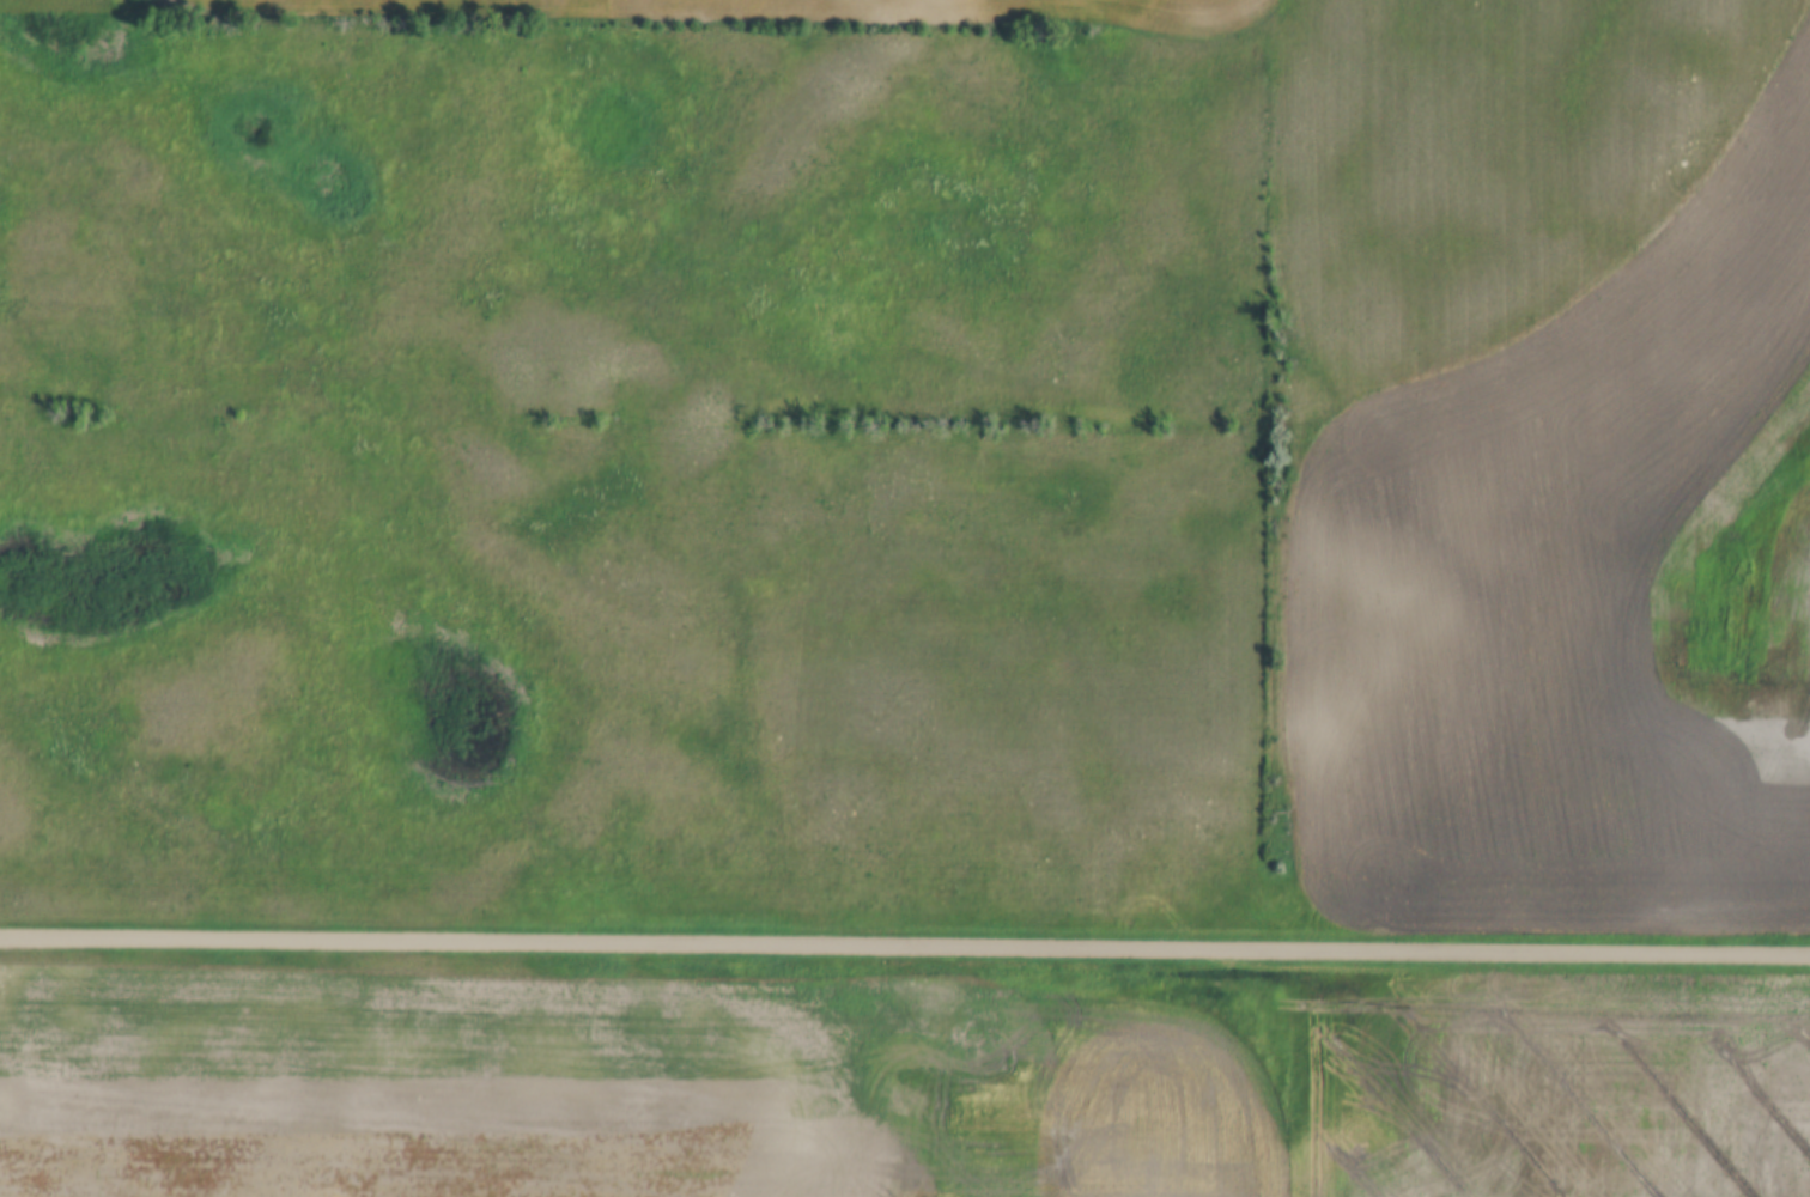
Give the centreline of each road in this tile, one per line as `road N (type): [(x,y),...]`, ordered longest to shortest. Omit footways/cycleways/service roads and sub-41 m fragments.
road 1 (residential): [(1809,954),(0,936)]

